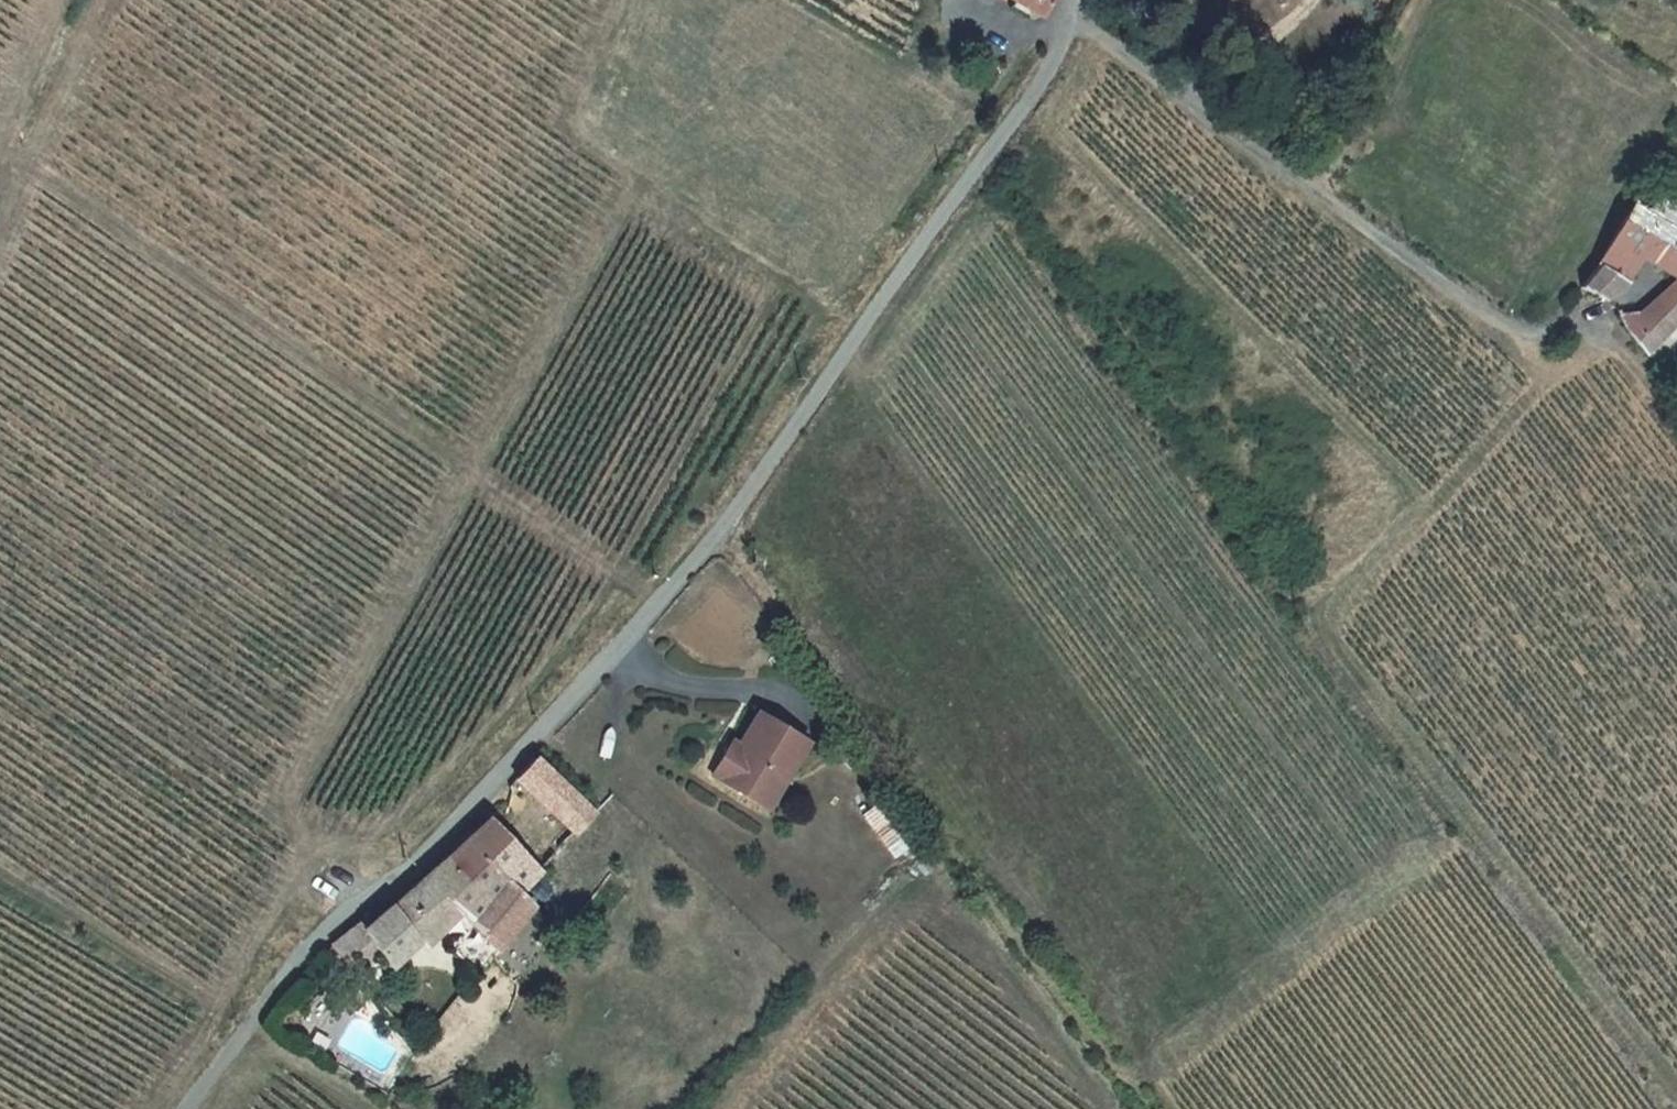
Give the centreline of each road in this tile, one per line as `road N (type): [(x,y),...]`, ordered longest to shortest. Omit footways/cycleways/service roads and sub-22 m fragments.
road 1 (unclassified): [(187,1108),(306,950),(445,833),(718,533),(1047,68),(1073,0)]
road 2 (track): [(718,533),(858,713),(1025,960),(1146,1108)]

